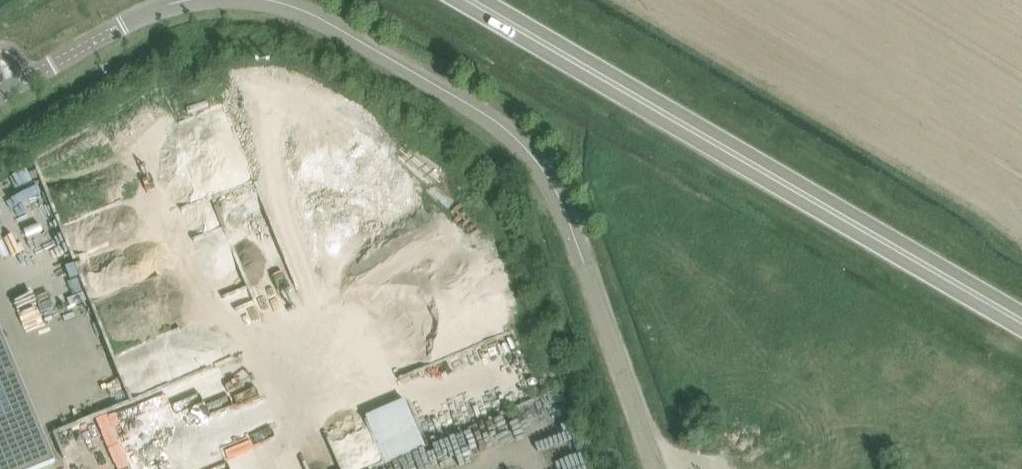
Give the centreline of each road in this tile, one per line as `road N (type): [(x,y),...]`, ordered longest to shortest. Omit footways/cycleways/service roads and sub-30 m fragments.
road 1 (primary): [(1021,317),(479,0)]
road 2 (unclassified): [(654,468),(571,233),(532,158)]
road 3 (unclassified): [(262,0),(326,21),(499,127),(532,158)]
road 4 (unclassified): [(0,92),(154,8),(191,0)]

